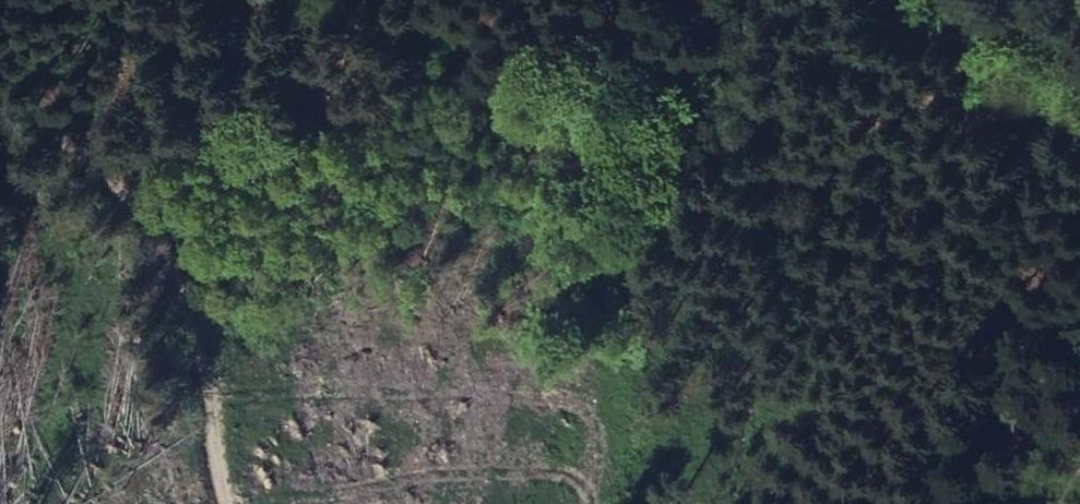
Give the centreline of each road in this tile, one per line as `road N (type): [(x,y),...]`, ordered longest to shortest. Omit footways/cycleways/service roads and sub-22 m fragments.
road 1 (track): [(229,503),(196,301),(149,213),(0,94)]

